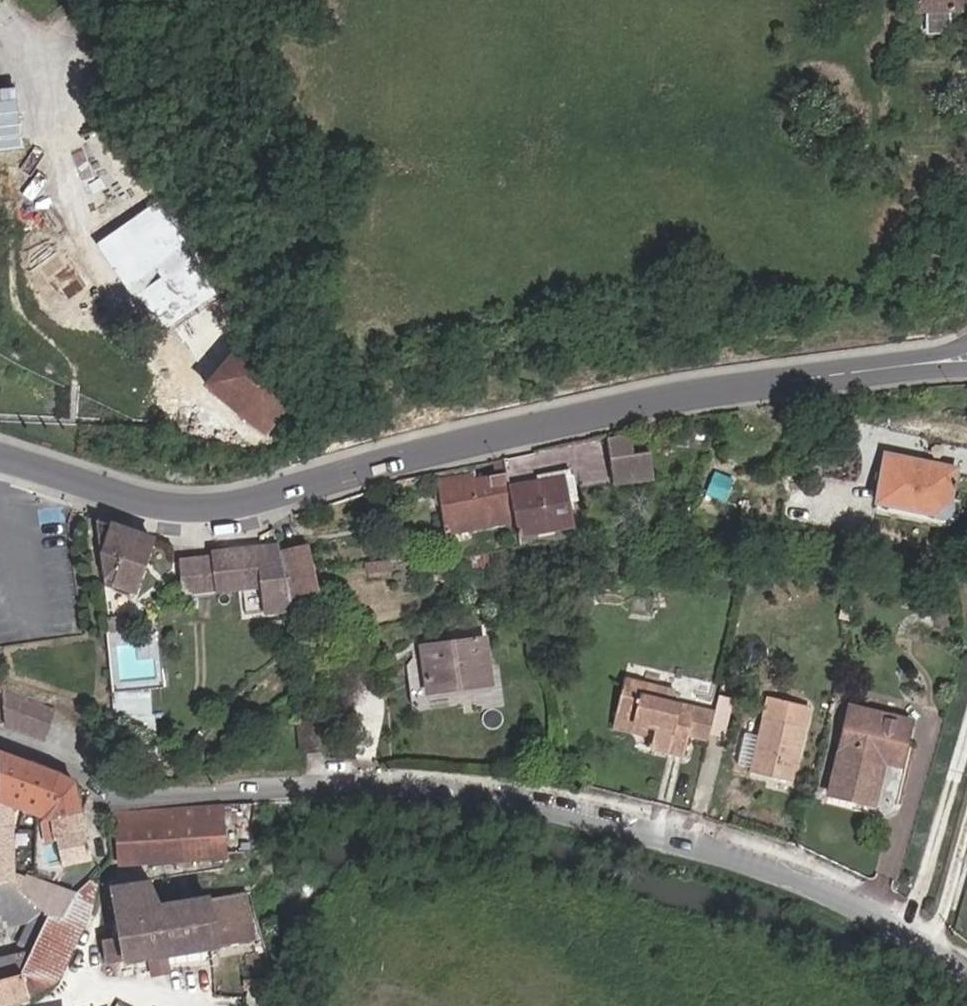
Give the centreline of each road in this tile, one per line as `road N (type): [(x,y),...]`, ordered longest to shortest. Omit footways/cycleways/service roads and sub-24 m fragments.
road 1 (residential): [(0,744),(59,759),(113,797),(422,783),(537,803),(729,853),(832,892),(966,973)]
road 2 (tertiary): [(0,461),(162,508),(226,508),(601,411),(966,360)]

